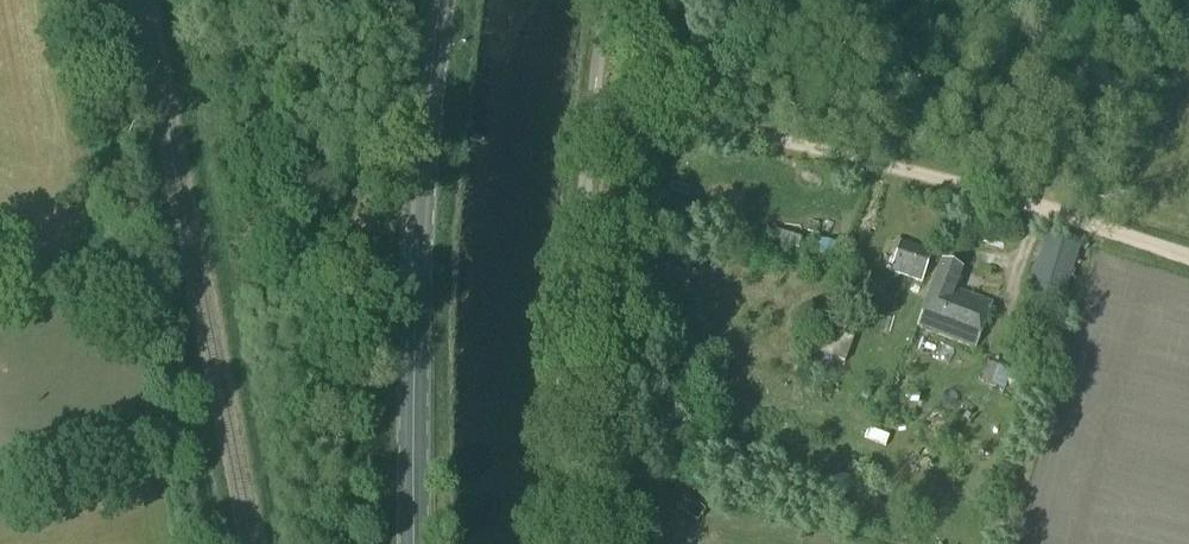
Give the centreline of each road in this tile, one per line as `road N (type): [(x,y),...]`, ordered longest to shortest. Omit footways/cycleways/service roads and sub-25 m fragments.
road 1 (track): [(592,100),(971,185),(1188,257)]
road 2 (secondary): [(413,543),(420,205),(441,0)]
road 3 (unclassified): [(573,450),(592,100)]

